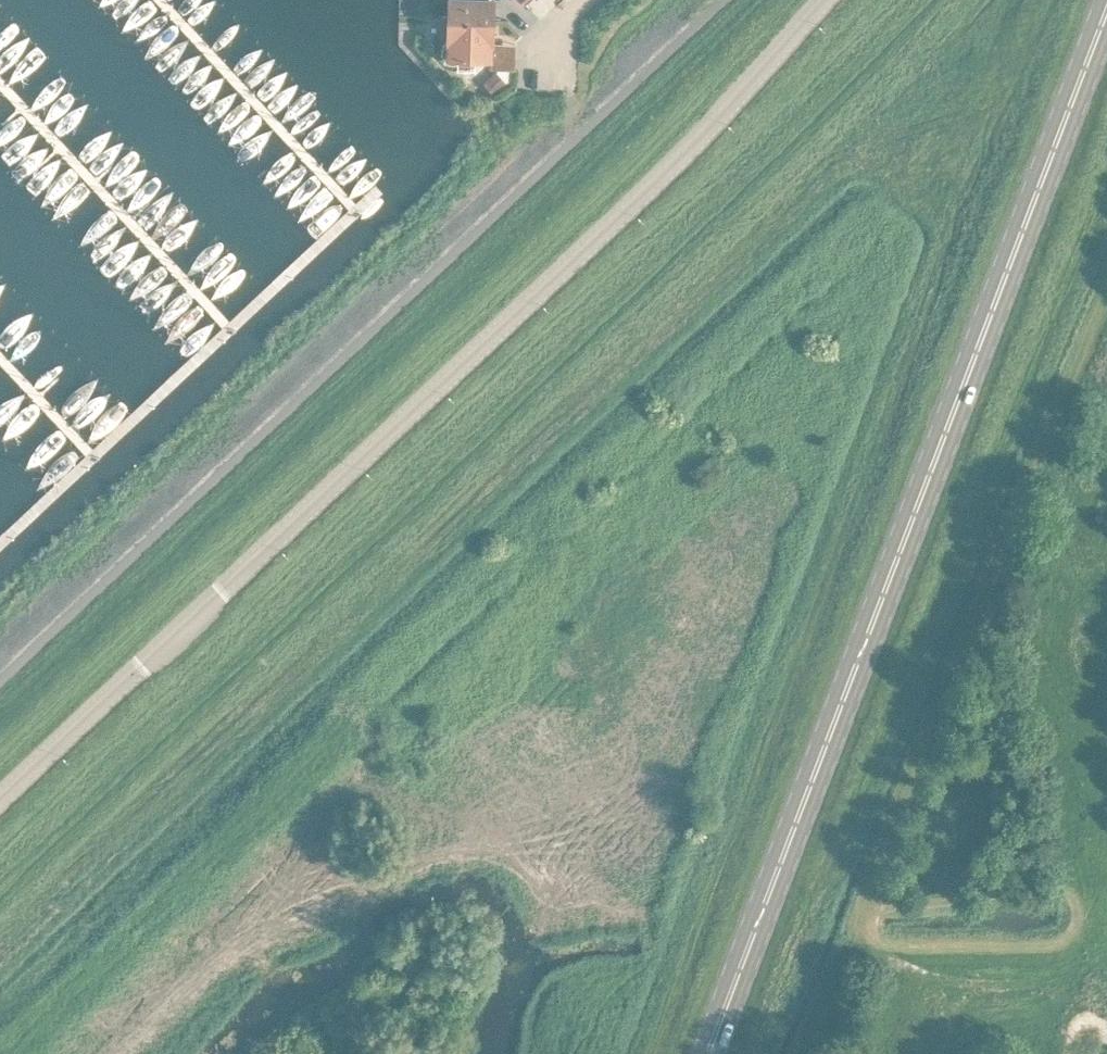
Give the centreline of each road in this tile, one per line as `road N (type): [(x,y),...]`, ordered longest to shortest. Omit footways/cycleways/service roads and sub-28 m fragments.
road 1 (tertiary): [(0,823),(566,286),(747,110),(846,0)]
road 2 (primary): [(724,1053),(1106,51)]
road 3 (unknown): [(33,1053),(292,813),(306,784),(297,754),(182,653)]

